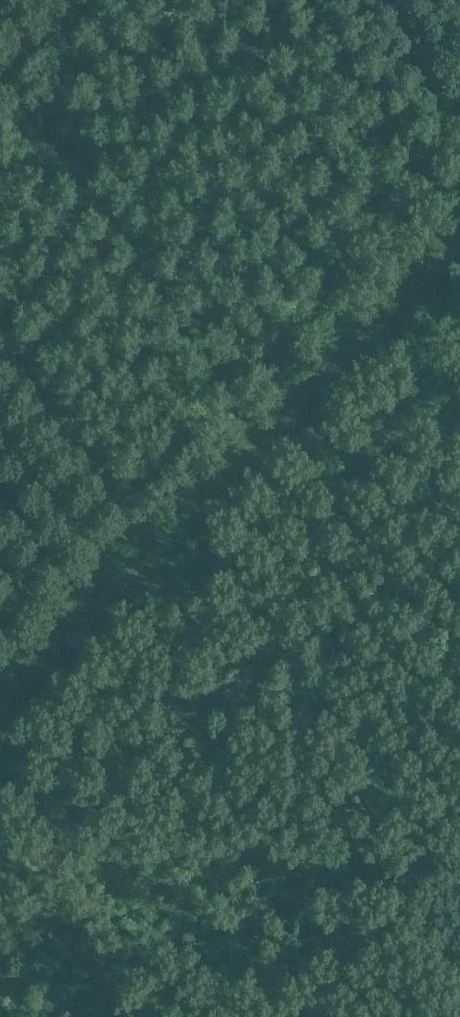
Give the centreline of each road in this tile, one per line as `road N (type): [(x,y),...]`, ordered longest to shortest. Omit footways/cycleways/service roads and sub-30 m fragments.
road 1 (track): [(459,239),(0,708)]

